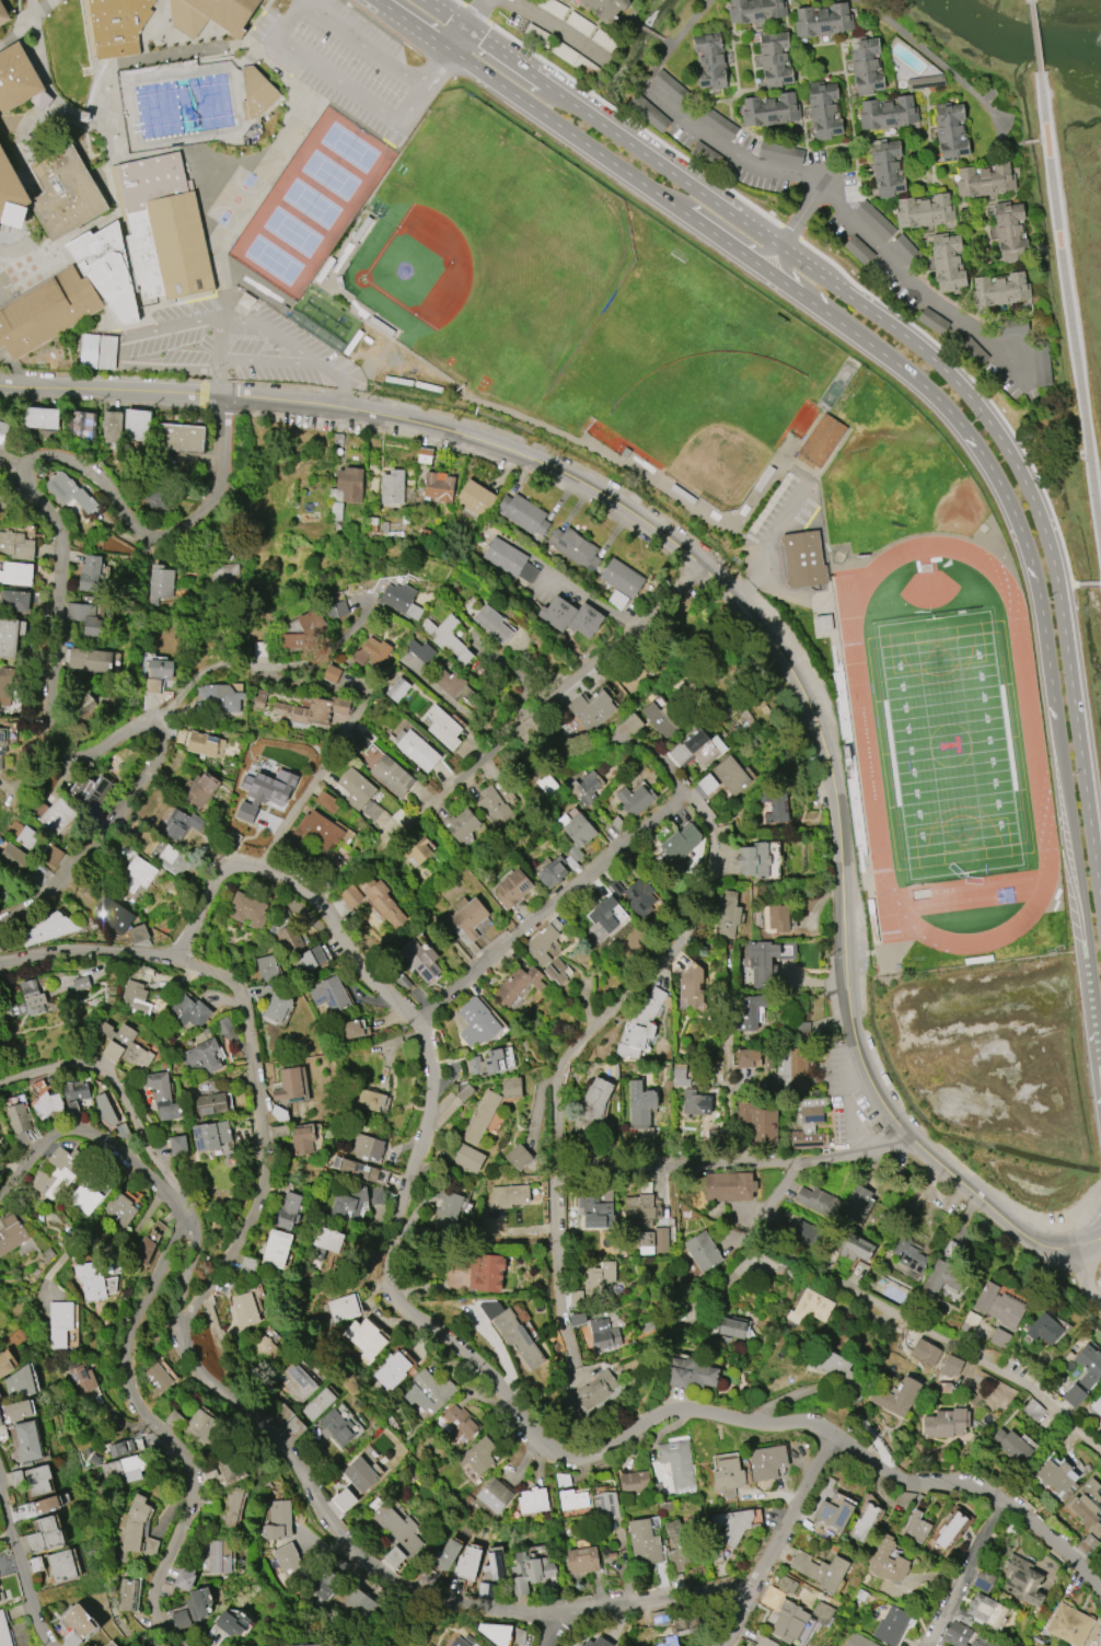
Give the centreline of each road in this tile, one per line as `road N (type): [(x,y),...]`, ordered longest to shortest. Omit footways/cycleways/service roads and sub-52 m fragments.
road 1 (residential): [(219,393),(414,422),(557,468),(641,515),(704,564),(749,610),(806,699),(837,811),(850,1040),(880,1100),(907,1137),(1031,1241),(1046,1249),(1100,1236)]
road 2 (residential): [(264,869),(311,893),(361,969),(427,1035),(433,1100),(391,1282),(403,1302),(463,1347),(545,1441),(564,1453),(593,1454),(646,1421),(679,1411),(767,1426),(816,1424),(873,1468),(1007,1499),(1100,1588)]
road 3 (secondary): [(1100,920),(1053,556),(1022,475),(988,418),(903,333),(424,0)]
road 4 (residential): [(178,1196),(193,1240),(176,1303),(179,1337),(199,1370),(291,1451),(337,1529),(376,1569),(461,1602),(553,1615),(755,1586)]
road 5 (residential): [(525,718),(558,738),(623,739),(656,752),(712,822),(718,845),(706,908),(685,939),(564,1065),(557,1295)]
road 6 (residential): [(219,393),(217,484),(211,503),(188,528),(140,530),(112,489),(79,463),(45,456),(28,477),(60,545),(51,744),(69,756),(83,754),(157,721)]
road 7 (secondary): [(767,270),(922,383),(981,450),(1030,555),(1058,719)]
road 8 (residential): [(186,1214),(130,1331),(125,1360),(139,1403),(193,1471),(190,1506),(154,1595),(161,1619),(191,1645)]
road 9 (residential): [(179,960),(234,986),(247,1006),(266,1160),(257,1205),(179,1337)]
road 10 (residential): [(704,564),(382,855)]
road 11 (residential): [(802,1163),(755,1230),(1027,1386)]
road 12 (residential): [(689,792),(419,1022)]
road 13 (residential): [(907,1137),(802,1163),(558,1170)]
road 14 (secondary): [(1058,719),(1100,1057)]
road 15 (residential): [(0,963),(73,949),(179,960),(219,880),(229,871),(264,869)]
road 16 (secondary): [(452,53),(685,213)]
road 17 (residential): [(157,721),(162,751),(117,827),(68,876),(0,920)]
road 18 (residential): [(0,1086),(54,1065),(103,1067),(124,1088),(178,1196)]
road 19 (residential): [(833,1431),(721,1645)]
road 20 (residential): [(0,1206),(53,1136),(74,1128),(100,1136),(178,1196)]
road 21 (residential): [(219,393),(0,388)]
road 22 (residential): [(737,1164),(728,955)]
road 23 (residential): [(264,869),(373,692)]
road 24 (secondary): [(1088,952),(1081,969),(1100,1129)]
road 25 (residential): [(0,1486),(34,1622),(49,1645)]
road 26 (residential): [(1007,1499),(932,1645)]

